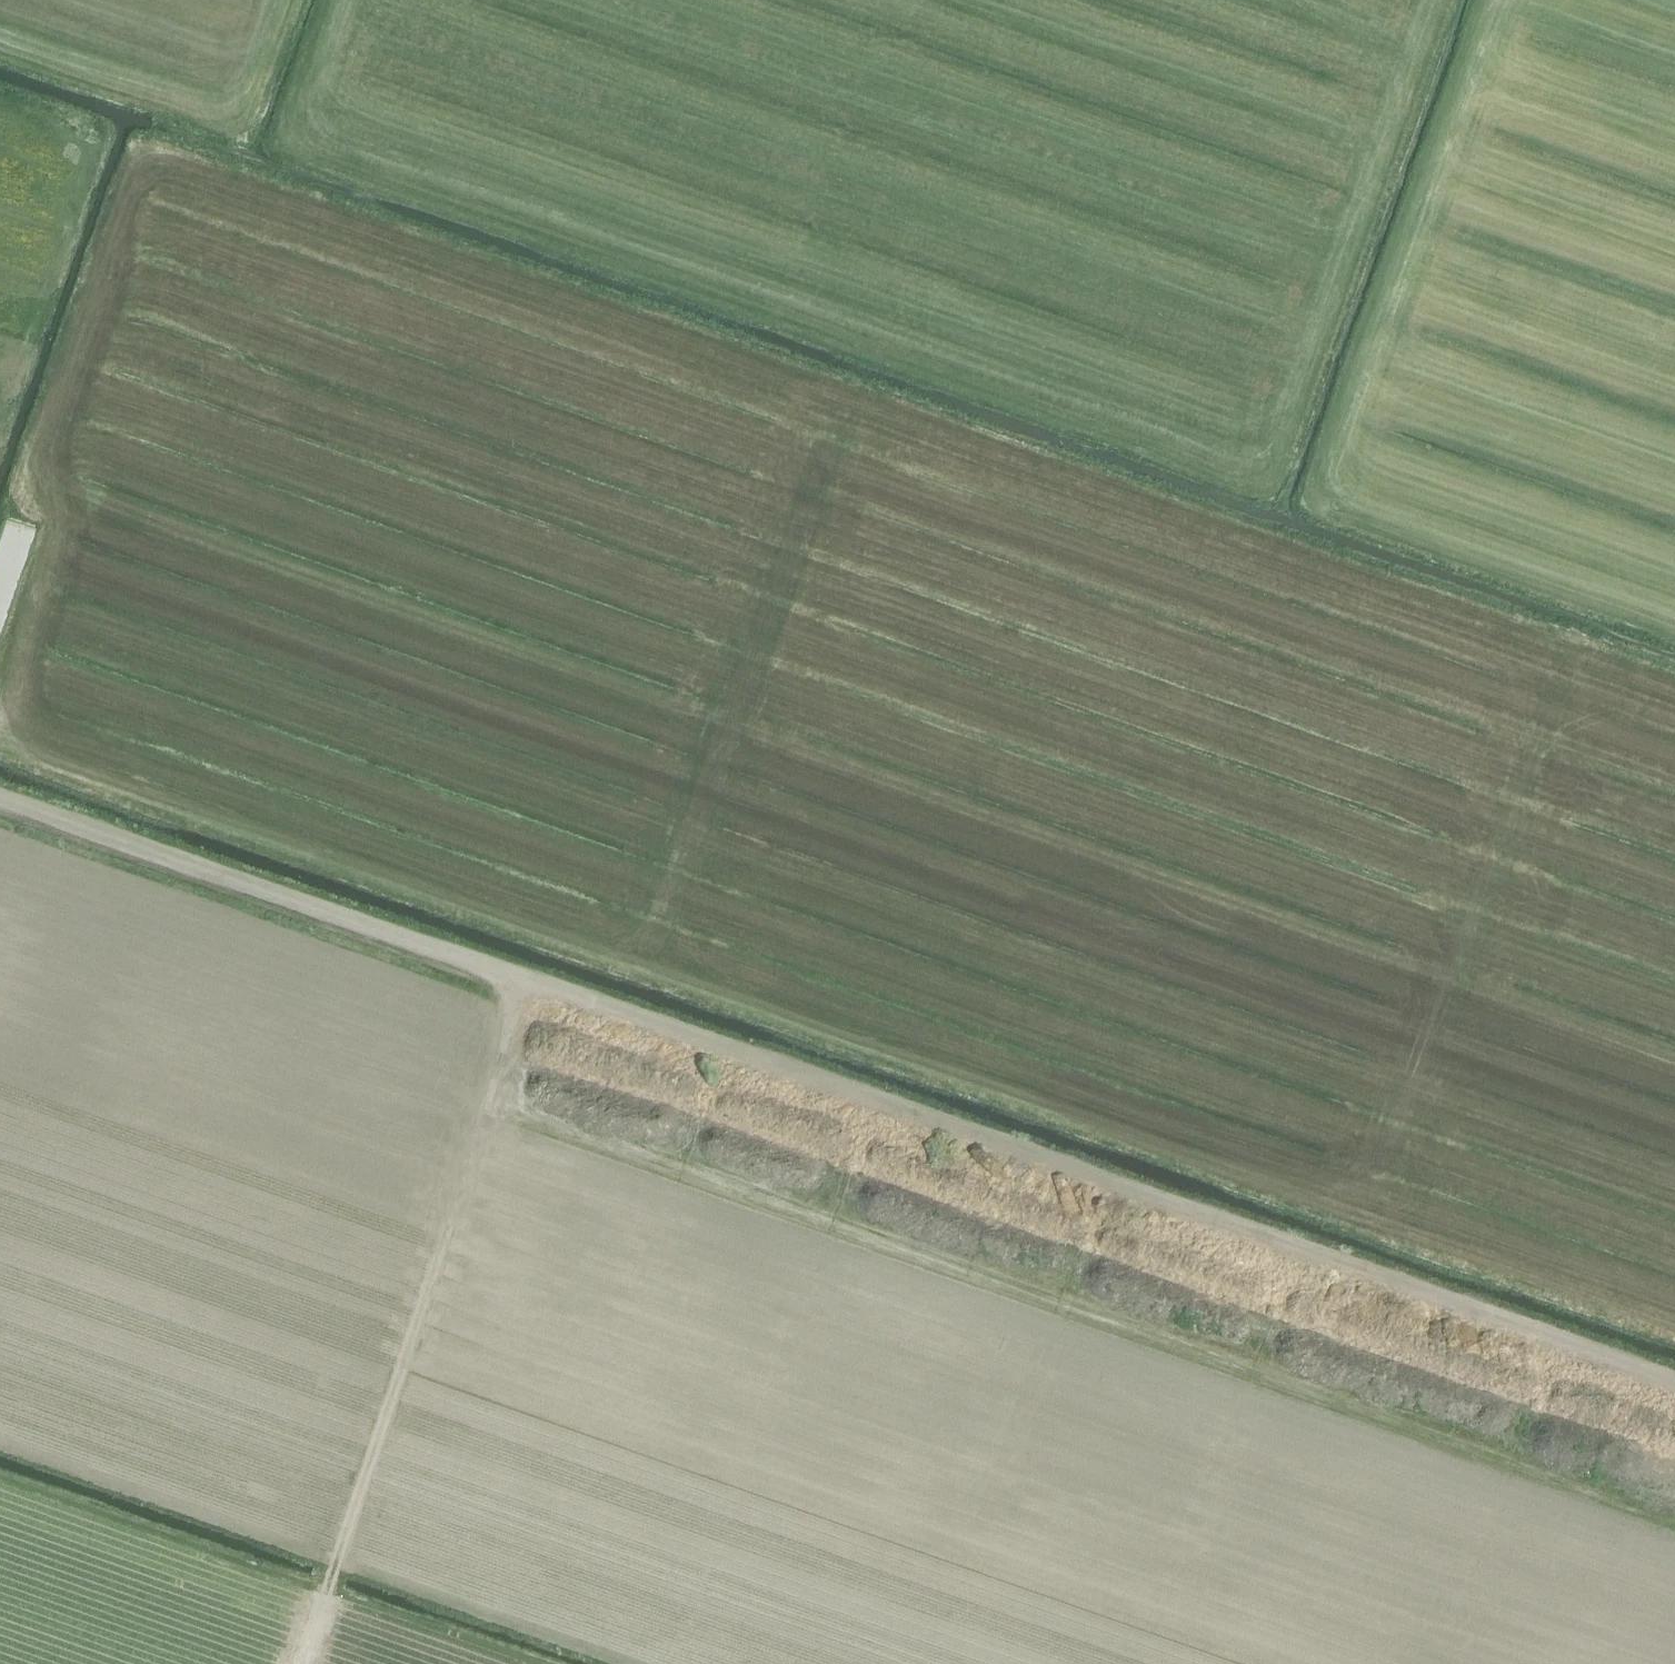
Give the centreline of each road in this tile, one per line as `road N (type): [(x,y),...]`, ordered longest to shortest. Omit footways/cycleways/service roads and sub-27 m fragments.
road 1 (track): [(0,801),(1674,1388)]
road 2 (track): [(529,983),(542,1002),(542,1046),(302,1663)]

